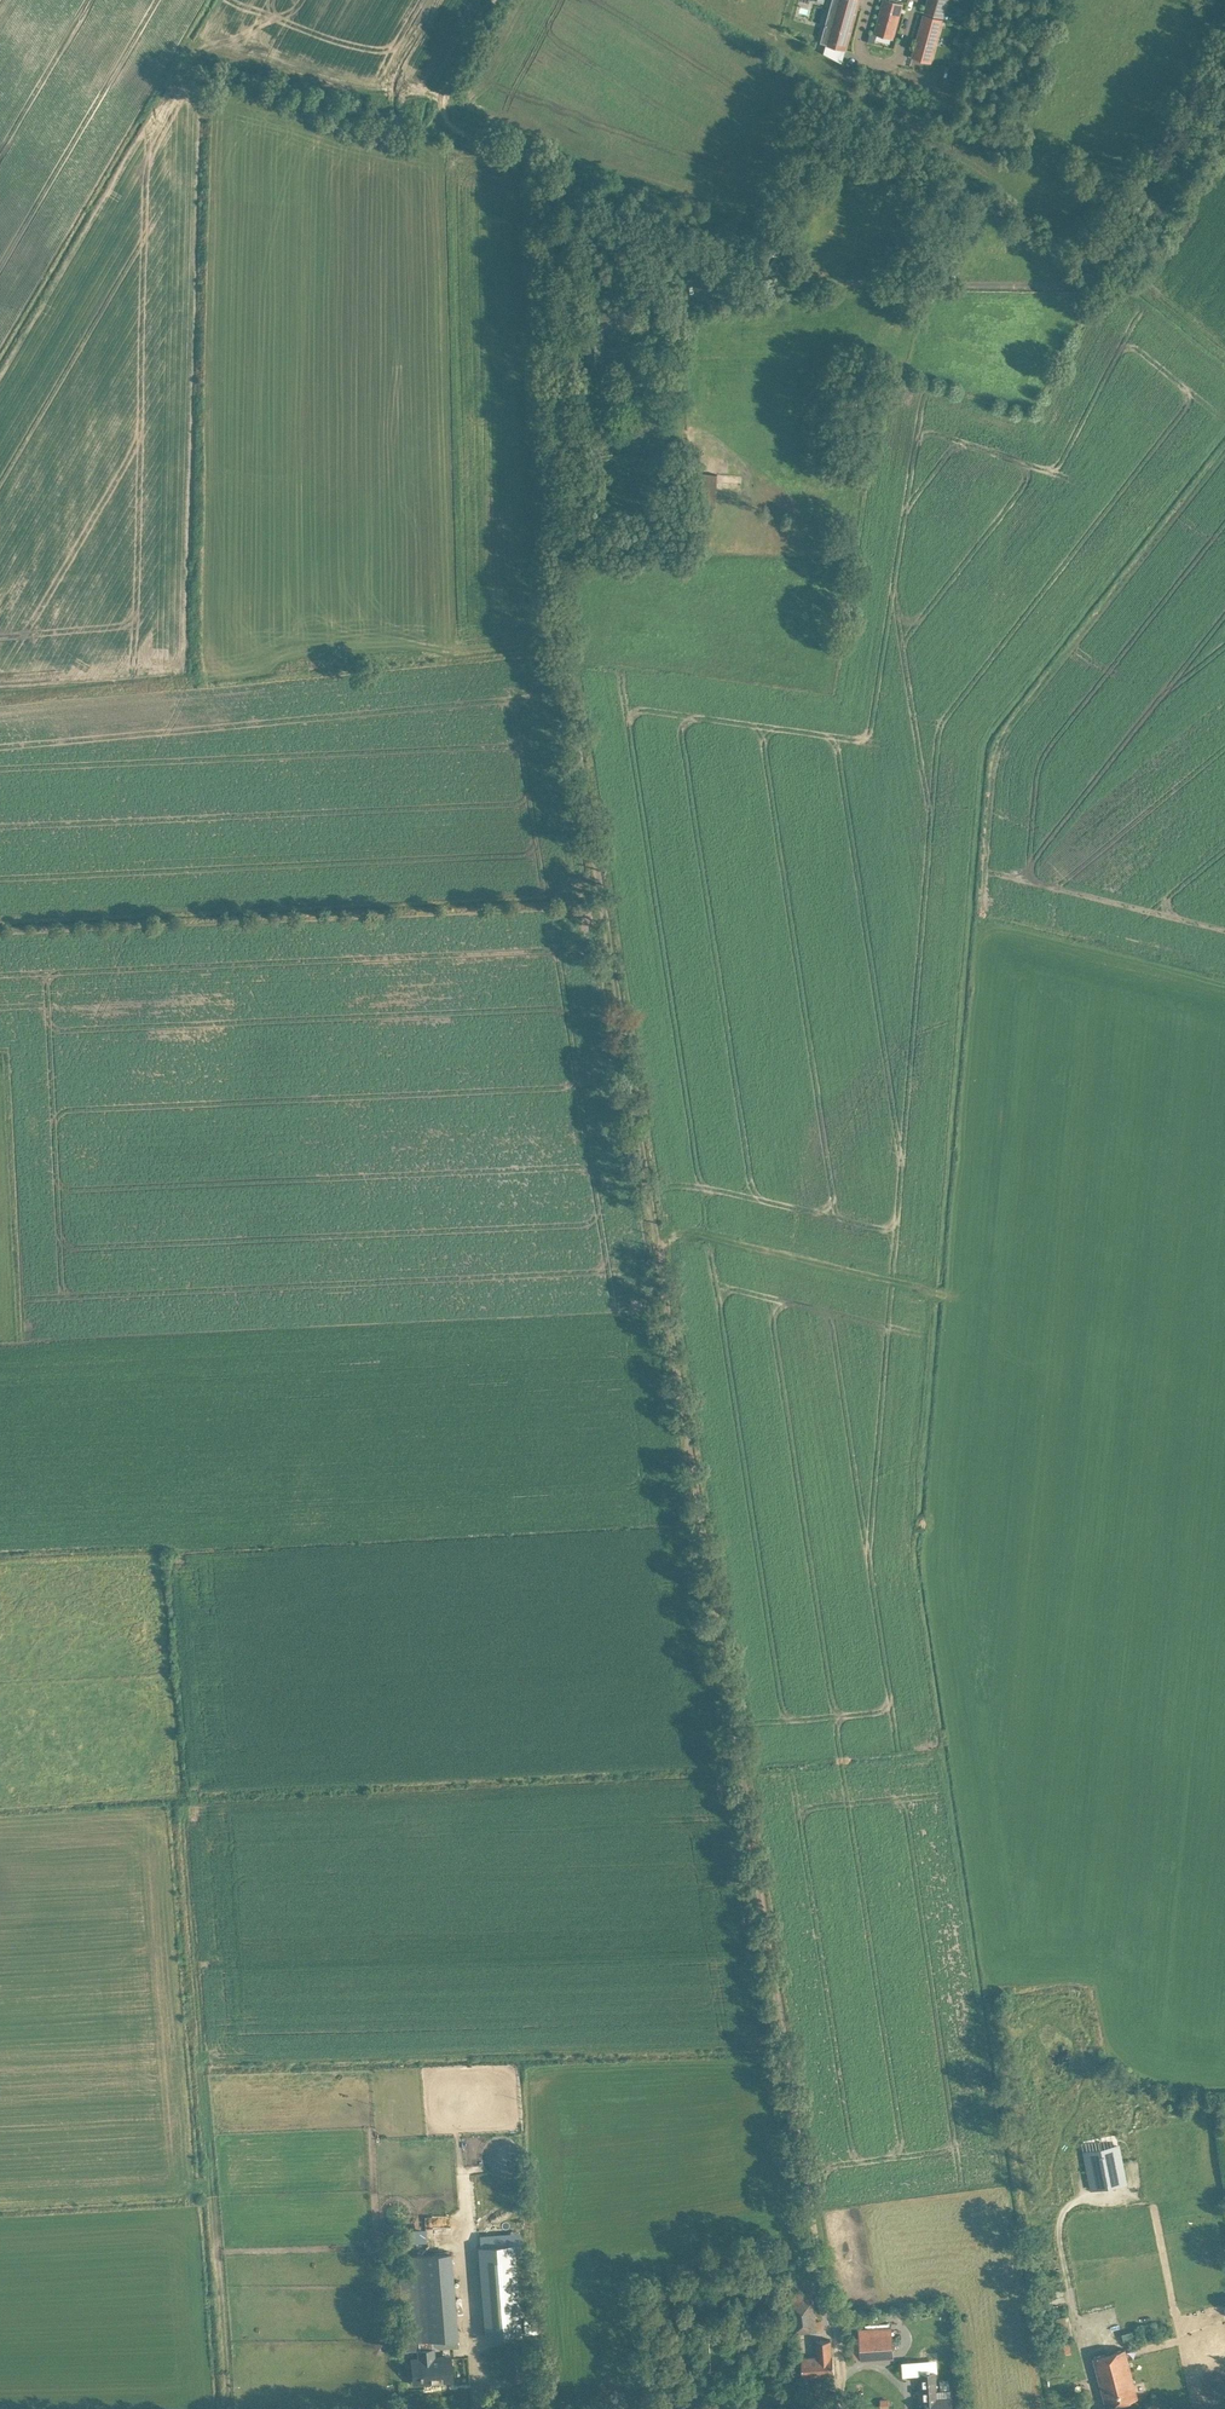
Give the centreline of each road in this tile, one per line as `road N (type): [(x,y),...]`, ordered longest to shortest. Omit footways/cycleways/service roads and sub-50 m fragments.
road 1 (track): [(807,2179),(567,673),(551,187),(537,160),(461,133),(444,116),(444,101),(495,0)]
road 2 (unclassified): [(623,317),(798,283),(1080,281),(1104,261),(1224,64)]
road 3 (unclassified): [(844,2408),(838,2328),(807,2179)]
road 4 (residential): [(870,0),(859,47),(863,60),(884,68),(903,54),(918,0)]

